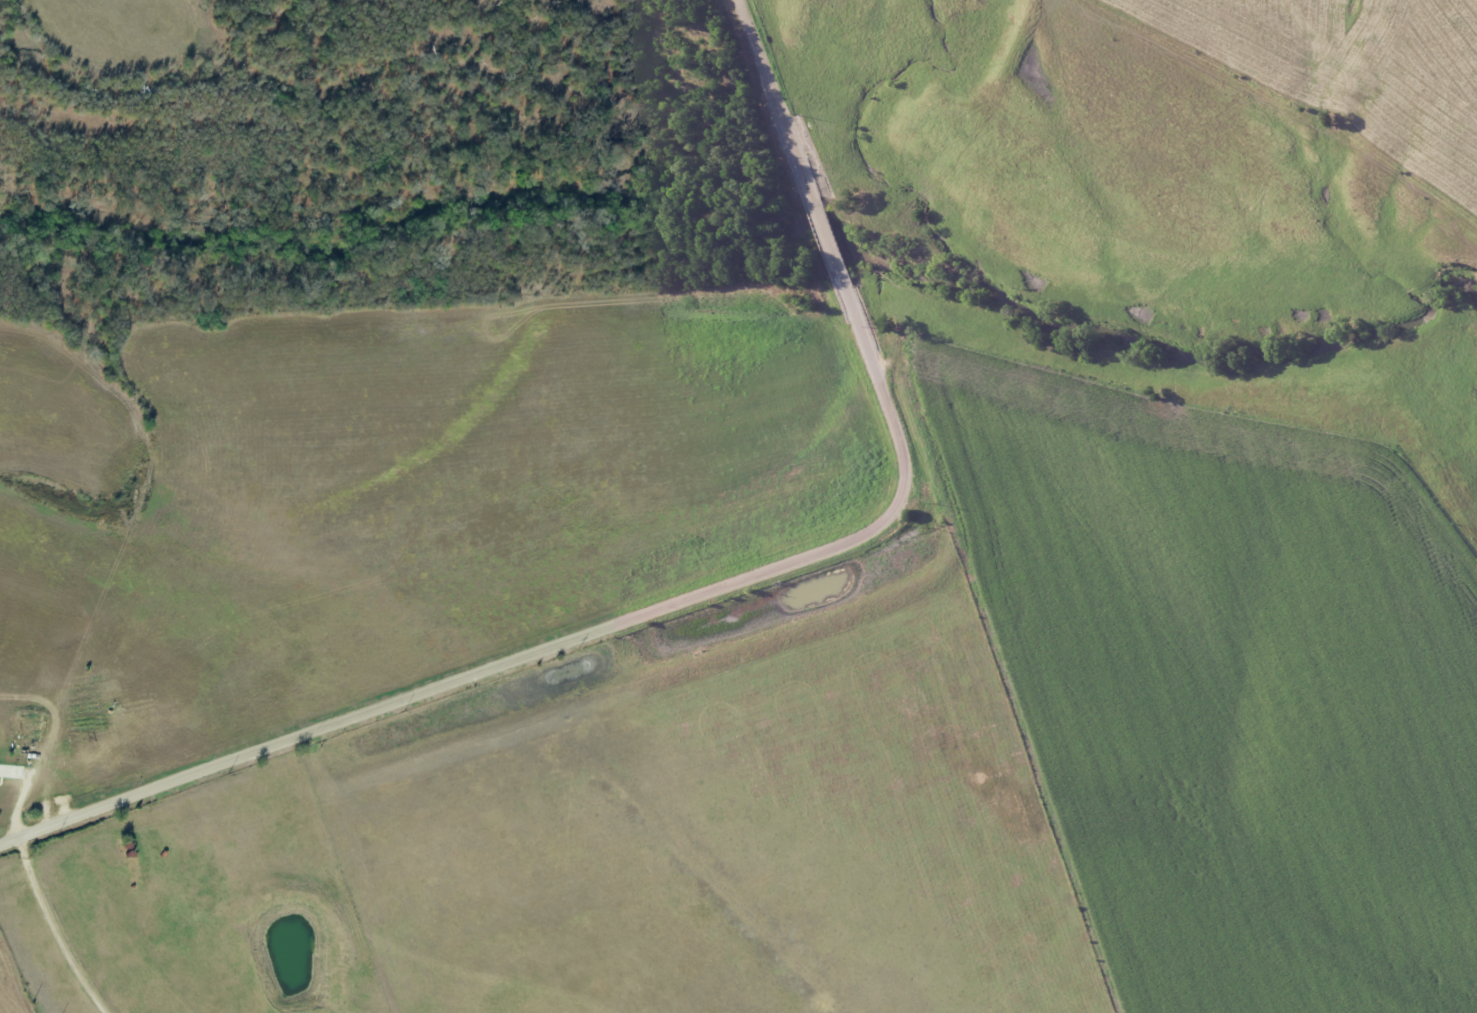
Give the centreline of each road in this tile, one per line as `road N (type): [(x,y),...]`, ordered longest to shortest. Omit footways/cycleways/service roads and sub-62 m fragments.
road 1 (residential): [(0,845),(860,538),(884,520),(901,489),(903,453),(739,0)]

